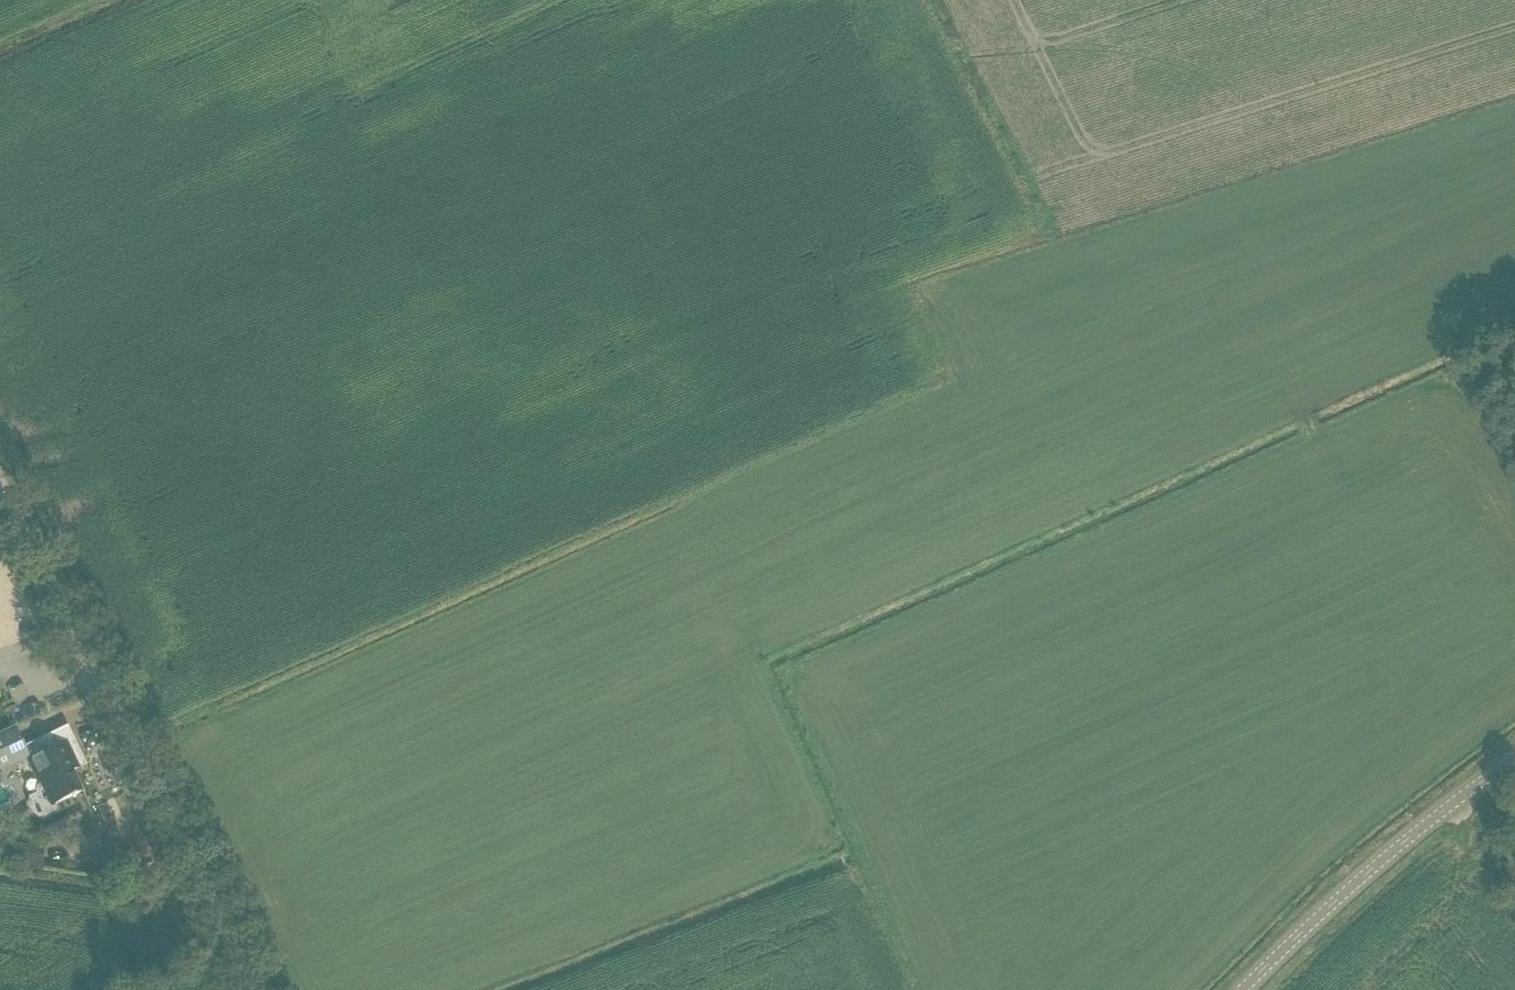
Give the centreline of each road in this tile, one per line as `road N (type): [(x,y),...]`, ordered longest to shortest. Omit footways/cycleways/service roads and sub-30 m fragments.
road 1 (unclassified): [(253,989),(0,483)]
road 2 (tertiary): [(1243,989),(1364,876),(1514,758)]

